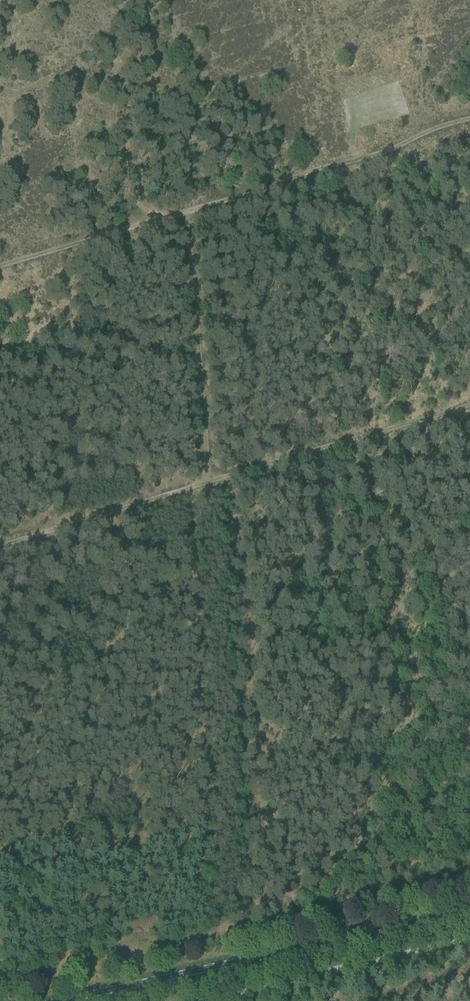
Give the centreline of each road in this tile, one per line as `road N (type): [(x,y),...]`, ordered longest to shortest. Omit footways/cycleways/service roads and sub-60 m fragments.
road 1 (track): [(0,551),(469,407)]
road 2 (secondary): [(113,1000),(469,921)]
road 3 (track): [(139,219),(469,124)]
road 4 (track): [(0,256),(139,219)]

